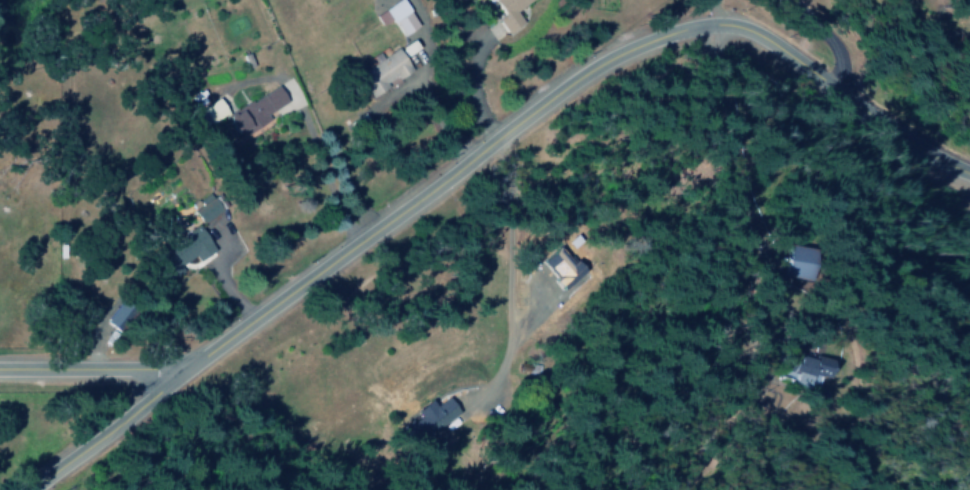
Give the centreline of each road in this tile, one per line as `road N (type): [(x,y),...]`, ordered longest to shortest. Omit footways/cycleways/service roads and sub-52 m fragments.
road 1 (residential): [(183,370),(536,103),(643,41),(685,29),(746,29),(909,135),(969,164)]
road 2 (residential): [(681,489),(703,443),(739,225),(703,27)]
road 3 (residential): [(35,489),(183,370)]
road 4 (residential): [(183,370),(0,366)]

